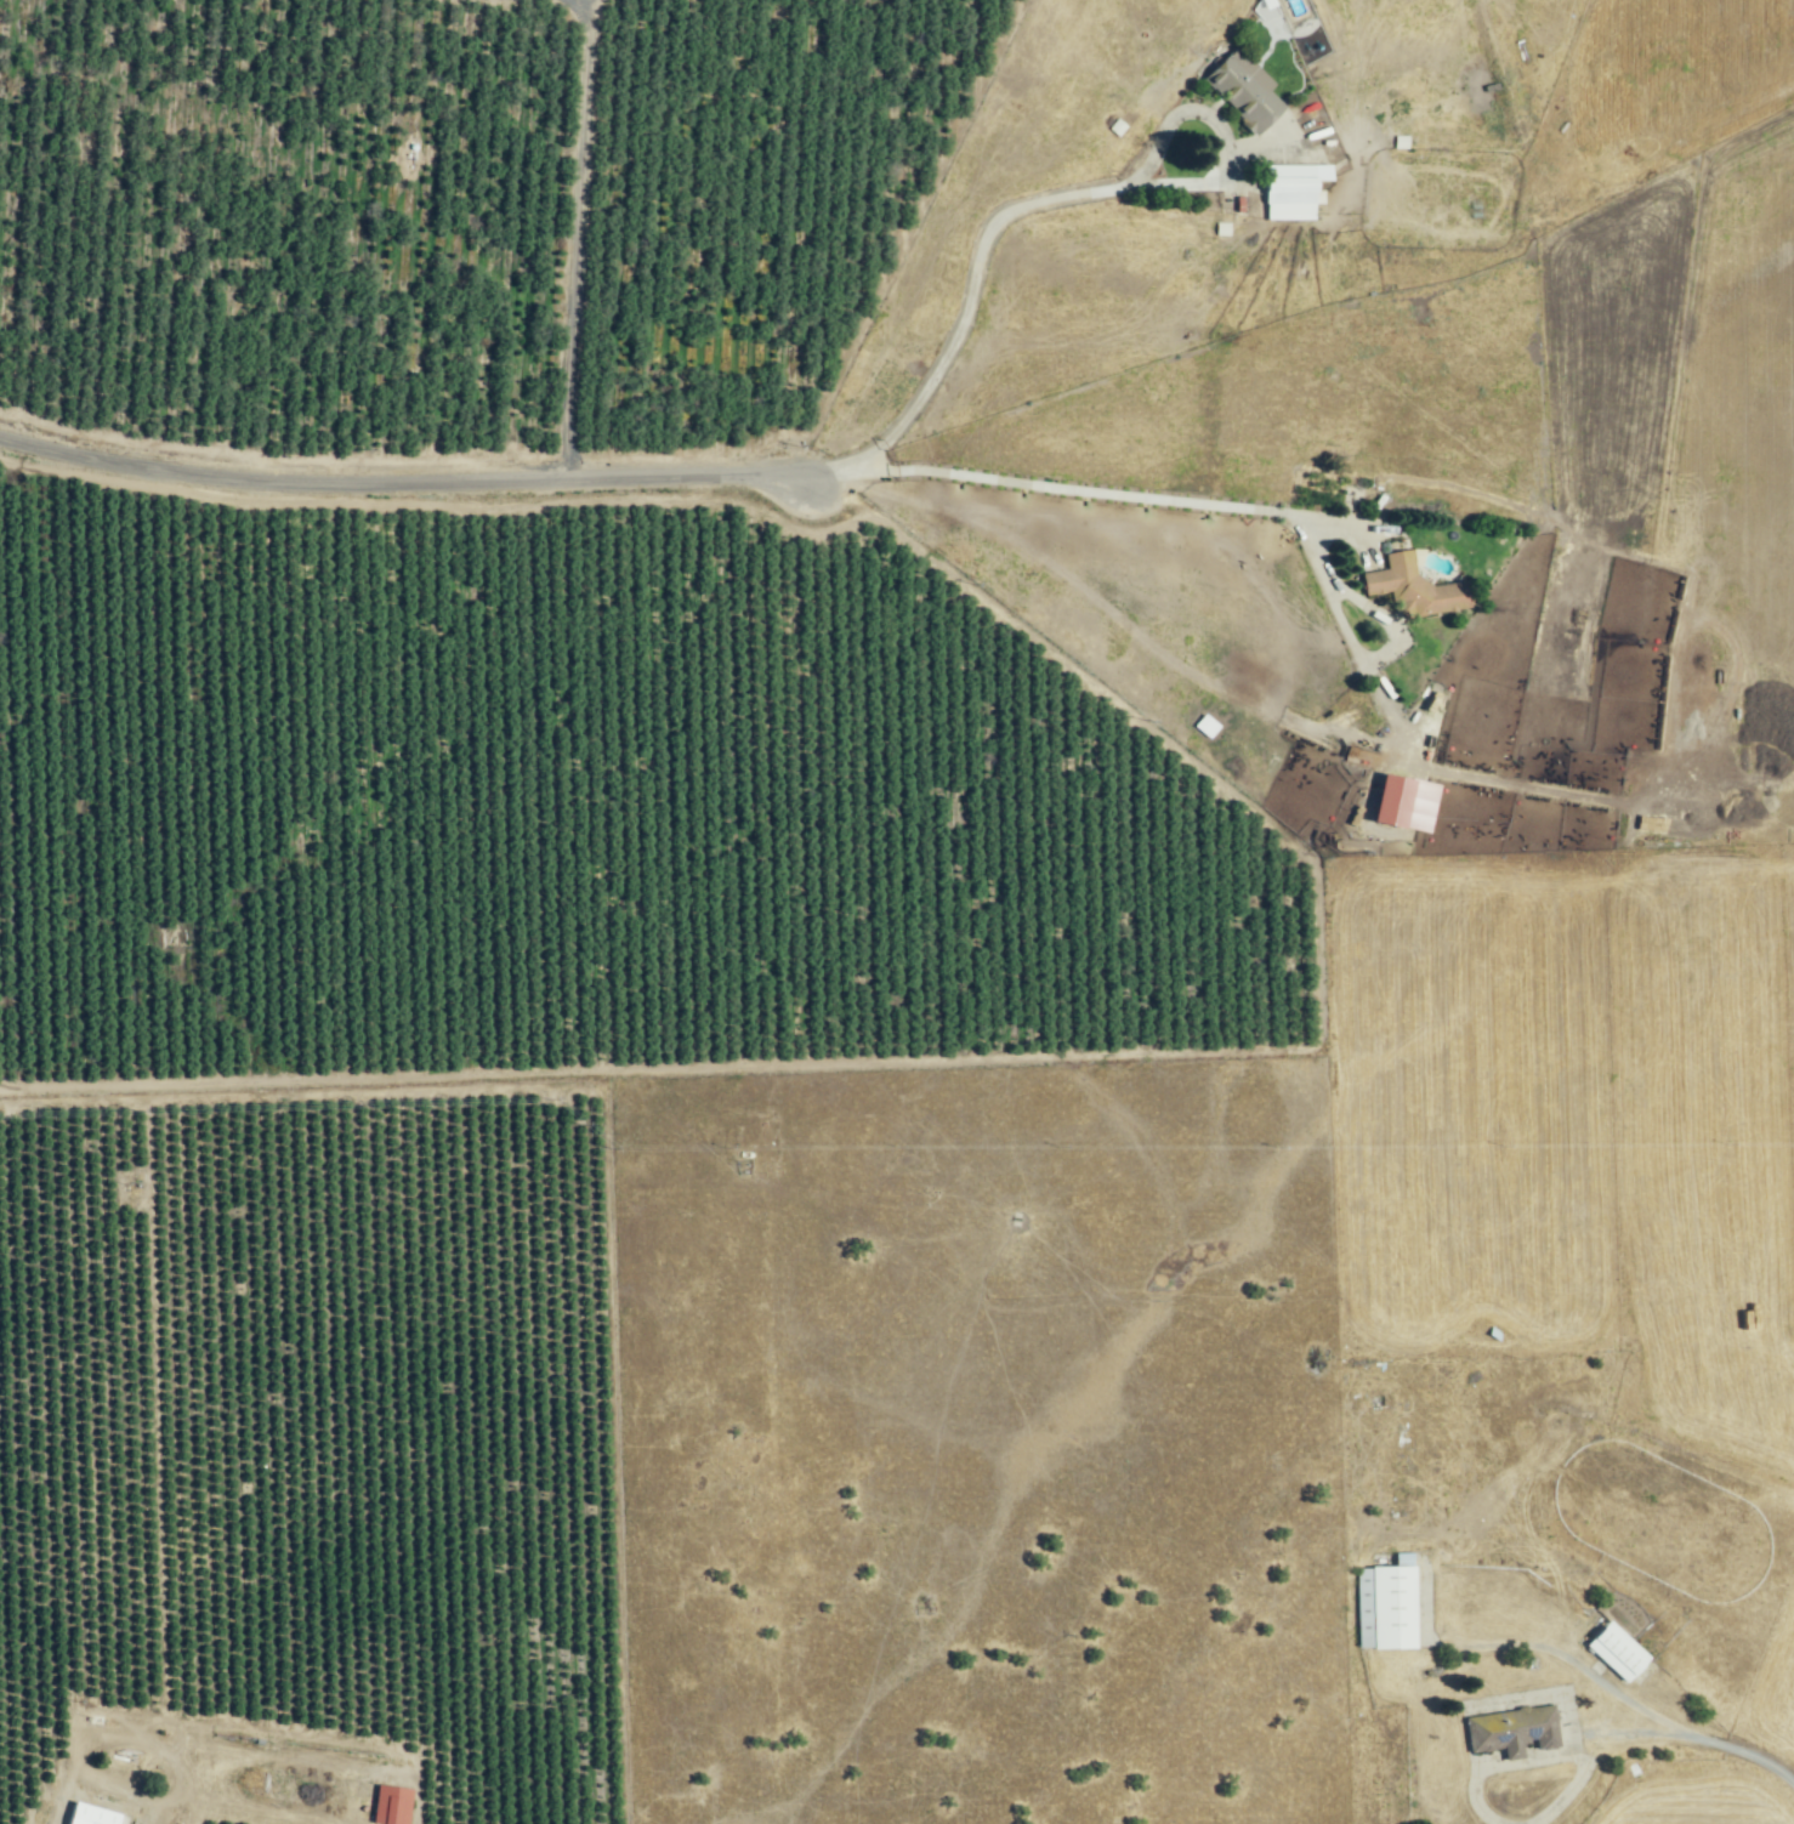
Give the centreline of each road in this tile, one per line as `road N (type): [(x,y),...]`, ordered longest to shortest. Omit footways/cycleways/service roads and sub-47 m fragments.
road 1 (residential): [(0,429),(181,467),(294,476),(810,482)]

